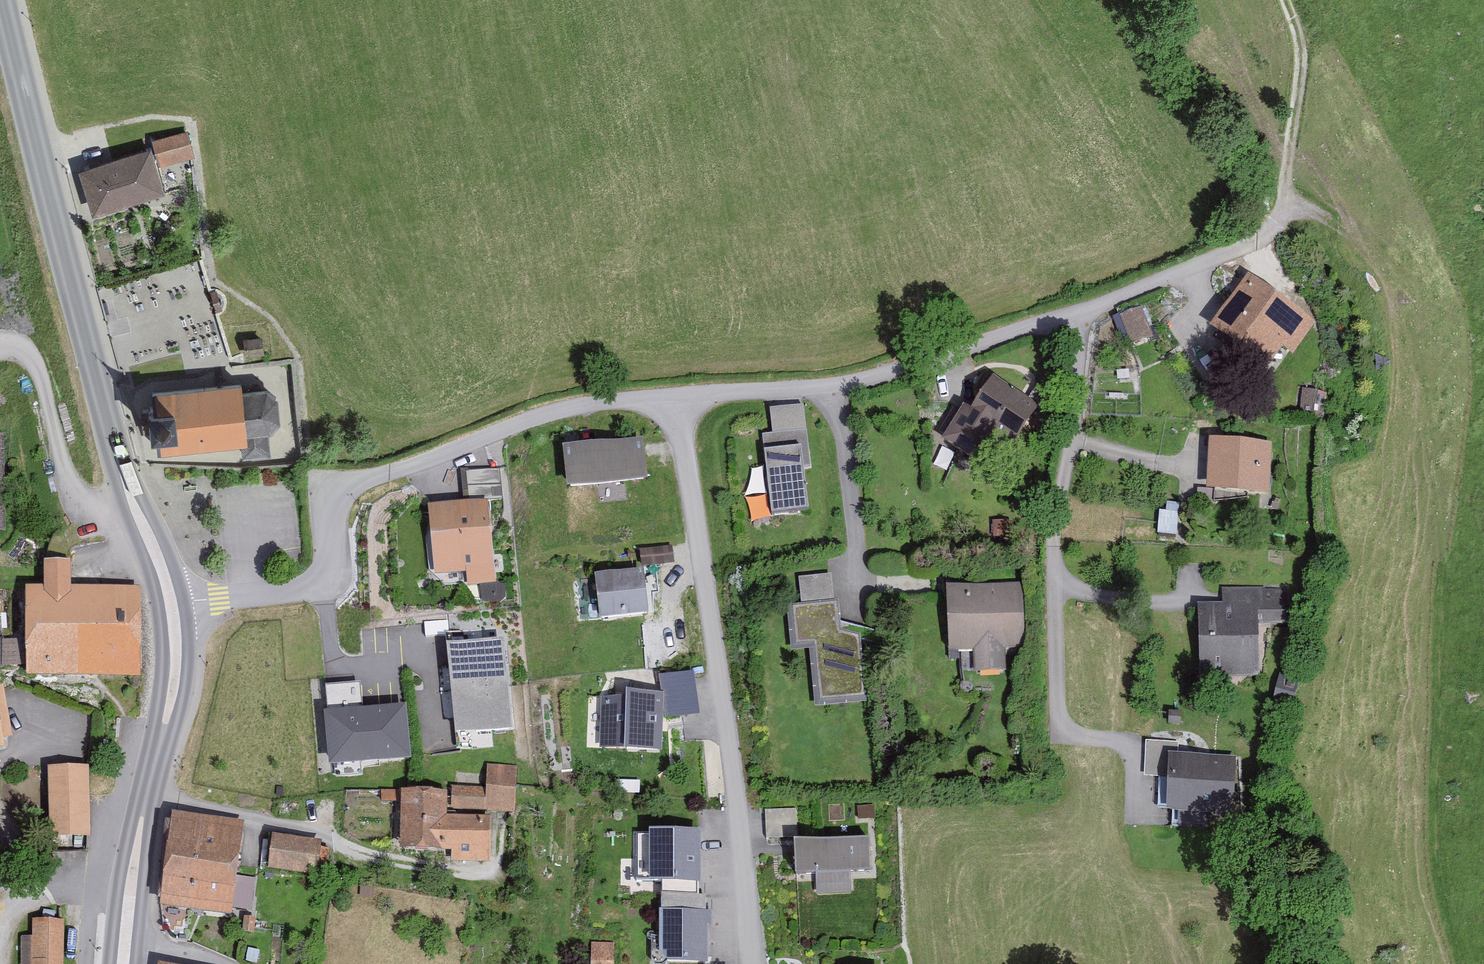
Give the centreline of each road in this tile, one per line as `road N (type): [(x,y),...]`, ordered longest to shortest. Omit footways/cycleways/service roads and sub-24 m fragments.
road 1 (secondary): [(2,0),(115,458),(172,602)]
road 2 (residential): [(172,602),(332,583),(343,493),(555,413),(671,399)]
road 3 (residential): [(671,399),(744,845),(747,963)]
road 4 (residential): [(1073,315),(1053,596),(1055,726),(1129,755)]
road 5 (residential): [(671,399),(821,391),(1073,315)]
road 6 (secondary): [(172,602),(172,691),(125,938)]
road 7 (track): [(1282,0),(1297,47),(1273,230)]
road 8 (residential): [(1073,315),(1273,230)]

